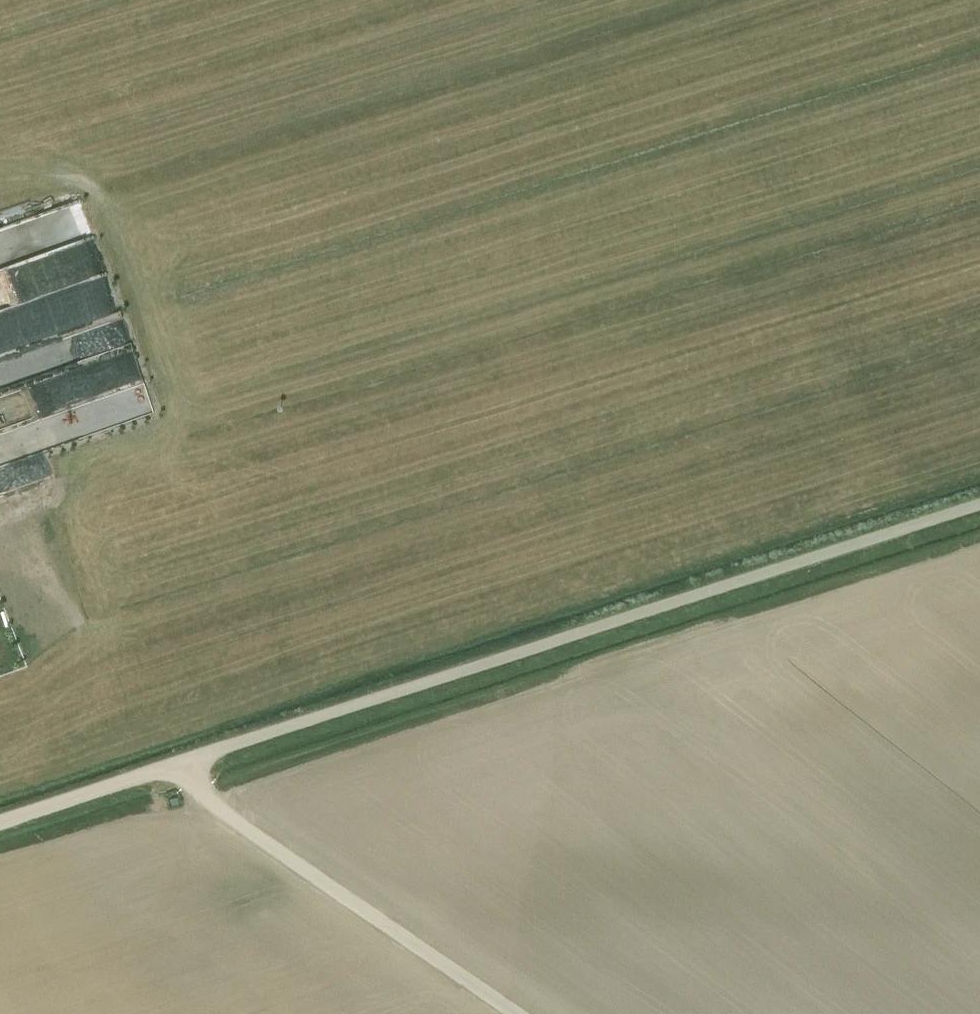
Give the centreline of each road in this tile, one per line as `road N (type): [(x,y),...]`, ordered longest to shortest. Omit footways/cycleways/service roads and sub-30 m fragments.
road 1 (unclassified): [(979,535),(186,792)]
road 2 (unclassified): [(511,1013),(186,792)]
road 3 (unclassified): [(0,853),(186,792)]

